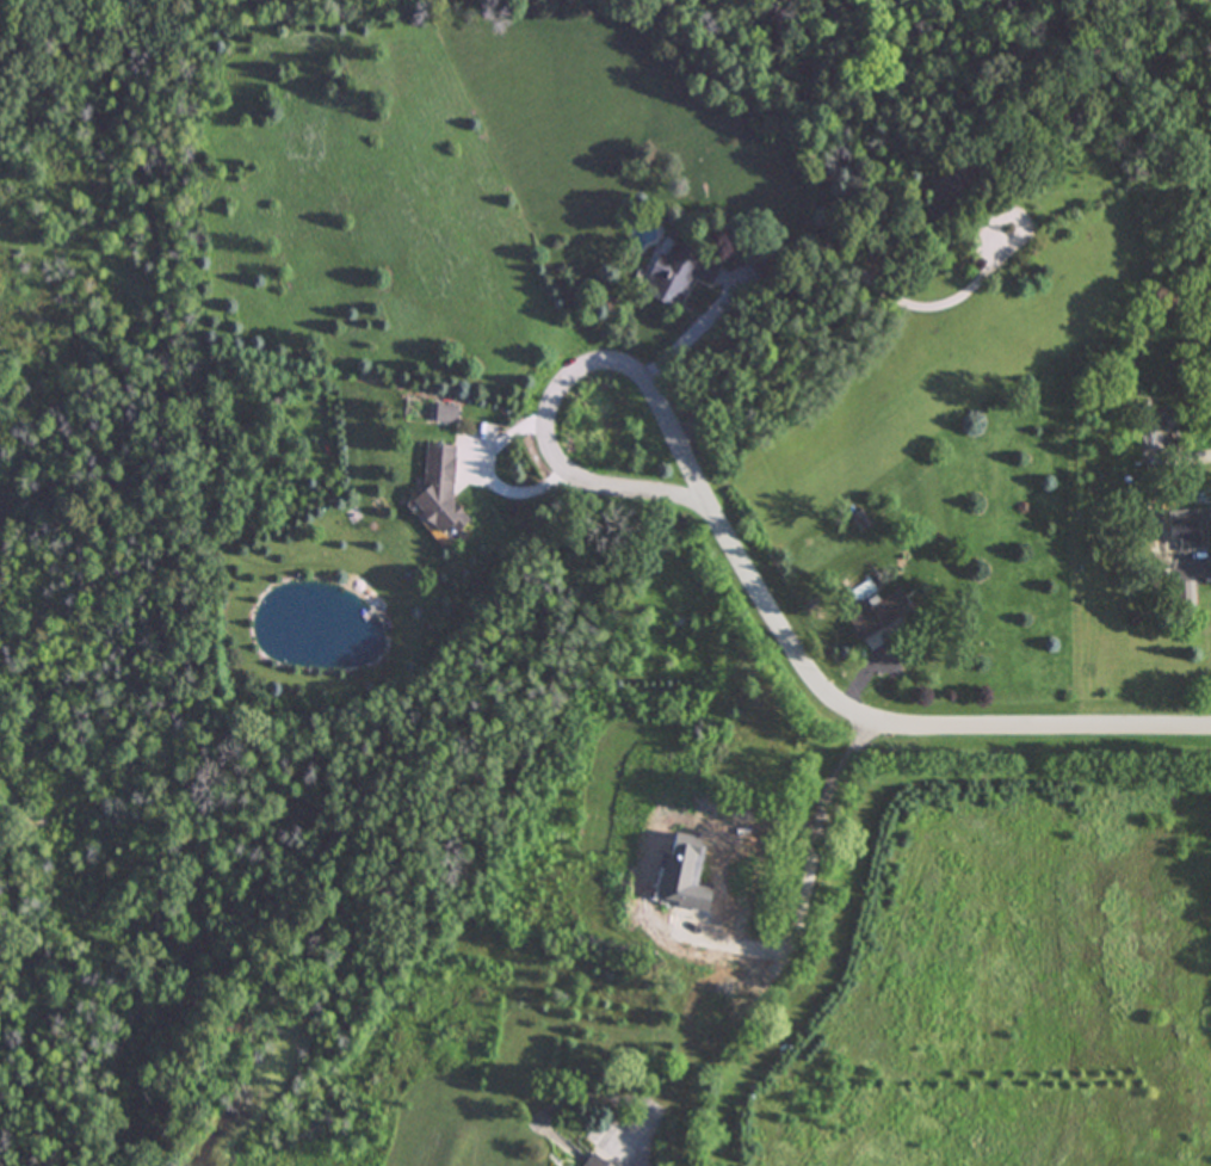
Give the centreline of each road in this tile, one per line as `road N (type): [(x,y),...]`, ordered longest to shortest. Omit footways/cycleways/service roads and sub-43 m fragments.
road 1 (residential): [(1210,726),(908,726),(869,718),(807,672),(708,502)]
road 2 (residential): [(708,502),(567,473),(546,427),(568,376),(594,360),(635,368),(708,502)]

